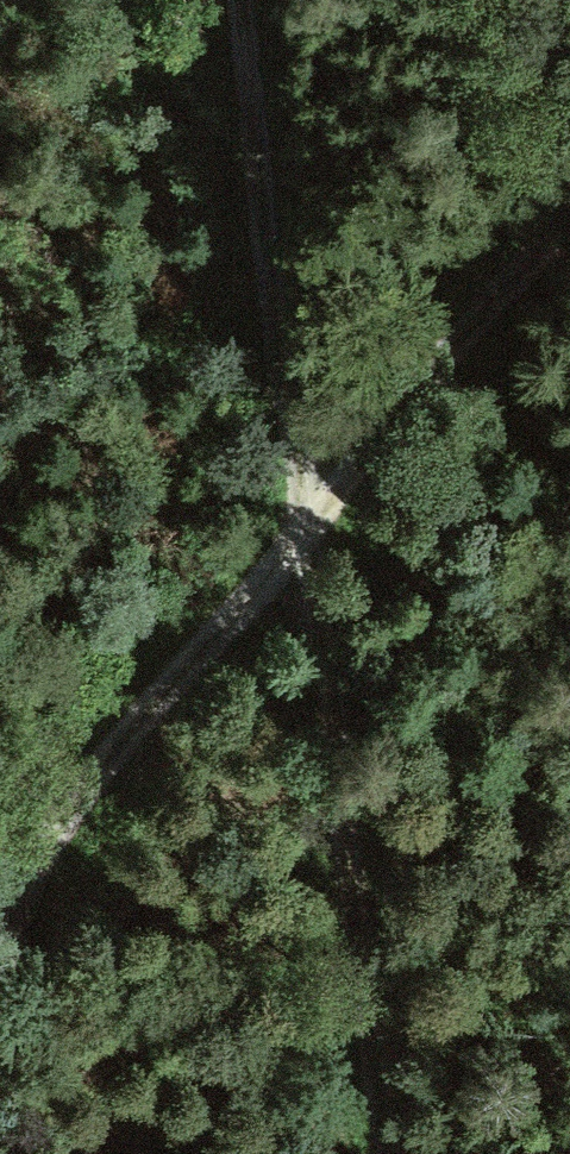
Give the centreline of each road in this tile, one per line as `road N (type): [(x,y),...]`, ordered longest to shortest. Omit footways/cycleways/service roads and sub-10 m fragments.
road 1 (track): [(384,1153),(312,513),(278,367),(224,0)]
road 2 (track): [(0,975),(34,874),(312,513),(569,211)]

